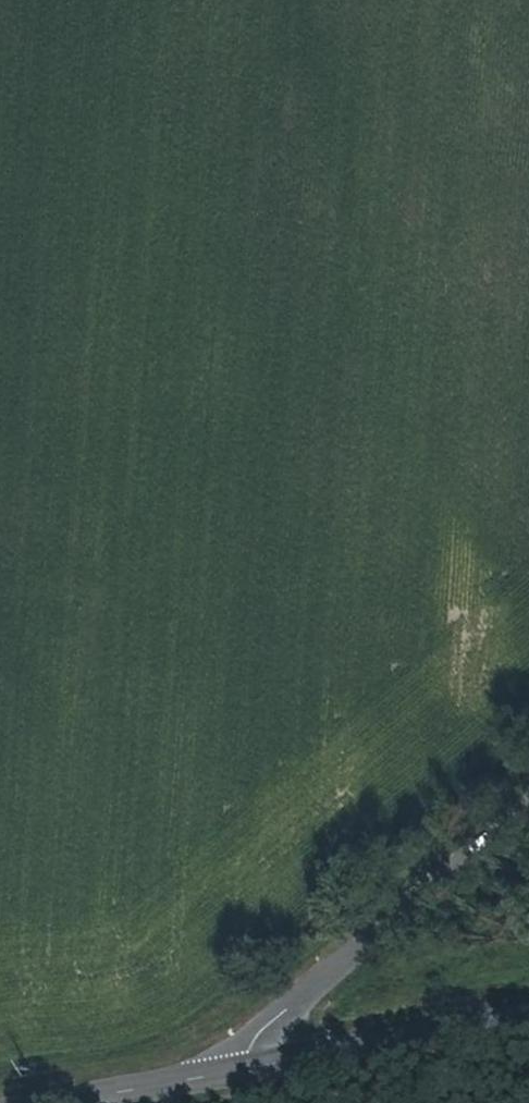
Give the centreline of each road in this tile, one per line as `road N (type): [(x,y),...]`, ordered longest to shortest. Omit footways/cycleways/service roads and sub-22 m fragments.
road 1 (unclassified): [(528,810),(260,1027),(253,1067)]
road 2 (tertiary): [(253,1067),(528,1019)]
road 3 (tertiary): [(55,1102),(253,1067)]

